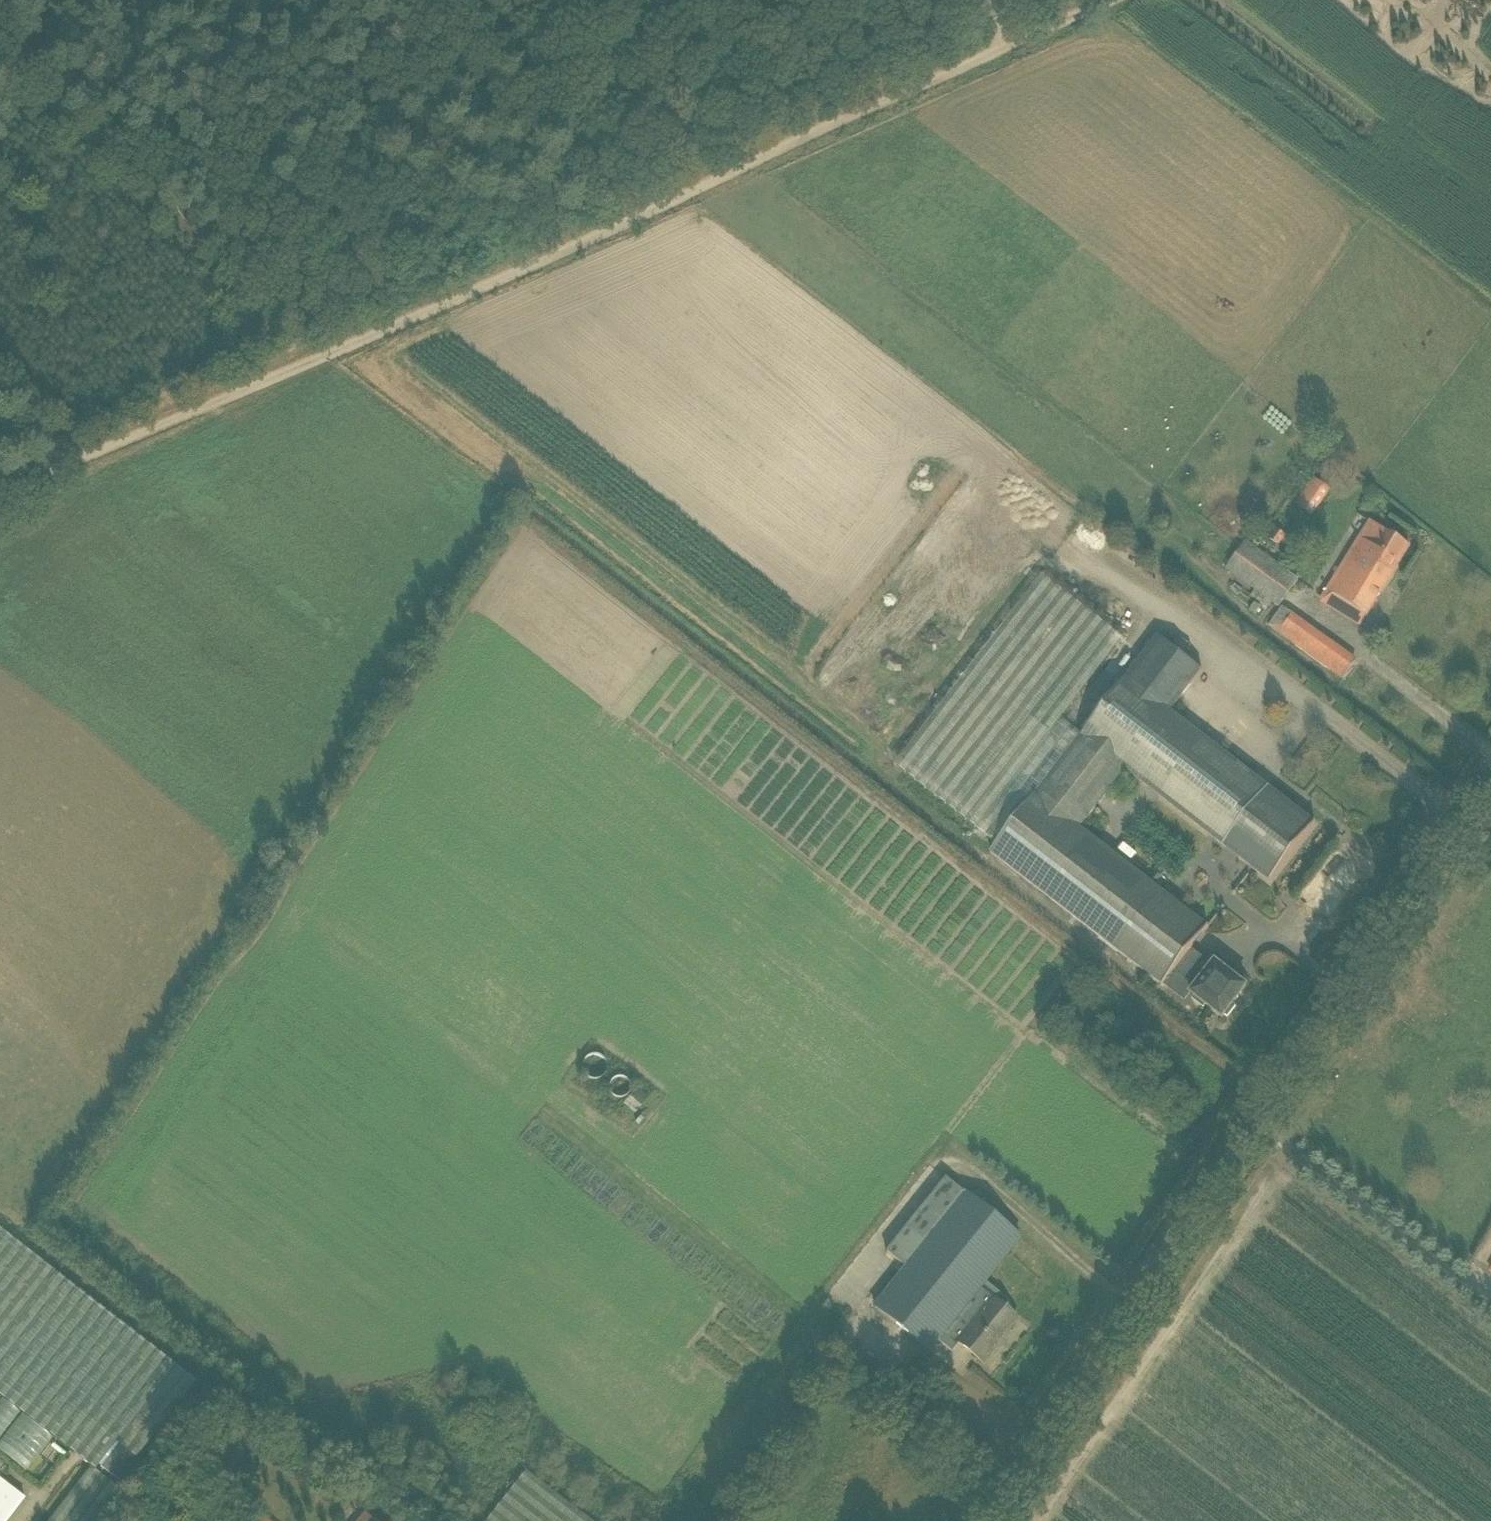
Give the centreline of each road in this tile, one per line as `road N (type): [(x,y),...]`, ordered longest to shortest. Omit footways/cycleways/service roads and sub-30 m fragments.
road 1 (track): [(859,121),(0,497)]
road 2 (unclassified): [(990,1520),(1490,775)]
road 3 (track): [(1130,0),(859,121)]

